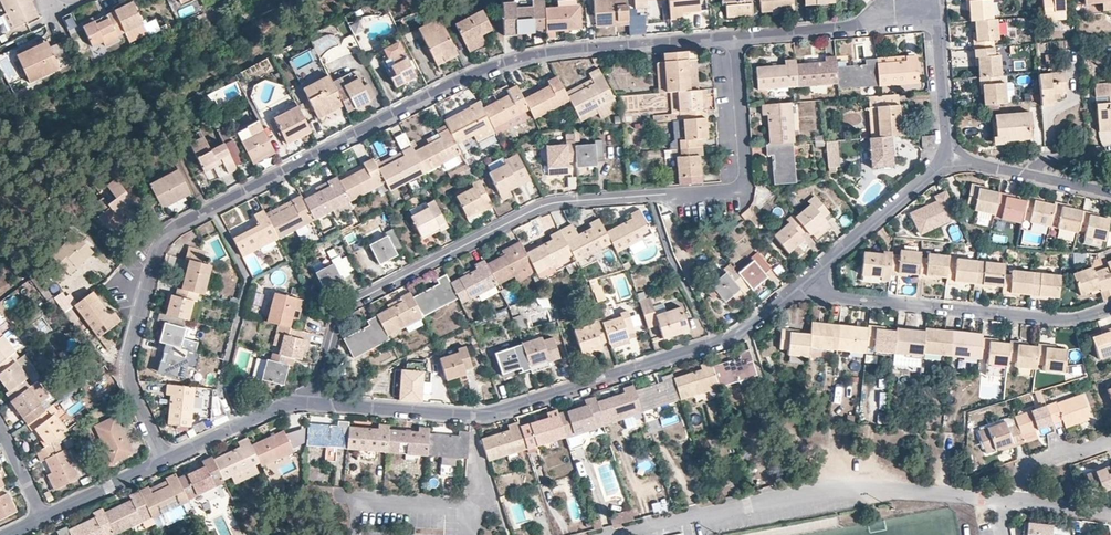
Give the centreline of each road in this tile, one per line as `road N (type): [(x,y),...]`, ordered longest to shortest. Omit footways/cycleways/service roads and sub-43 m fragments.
road 1 (residential): [(164,460),(125,373),(154,253),(166,234),(511,62),(736,36)]
road 2 (residential): [(736,36),(745,173),(736,188),(553,204),(460,247),(343,308),(316,402)]
road 3 (residential): [(316,402),(481,418),(723,341),(809,278)]
road 4 (residential): [(1006,502),(830,489),(634,534)]
road 5 (residential): [(809,278),(835,299),(1062,321),(1110,310)]
road 6 (residential): [(736,36),(856,29),(936,12)]
road 7 (residential): [(809,278),(948,156)]
road 8 (residential): [(164,460),(294,402),(316,402)]
road 9 (residential): [(948,156),(936,12)]
road 10 (residential): [(40,523),(164,460)]
road 11 (residential): [(1110,436),(1026,466),(1021,503)]

